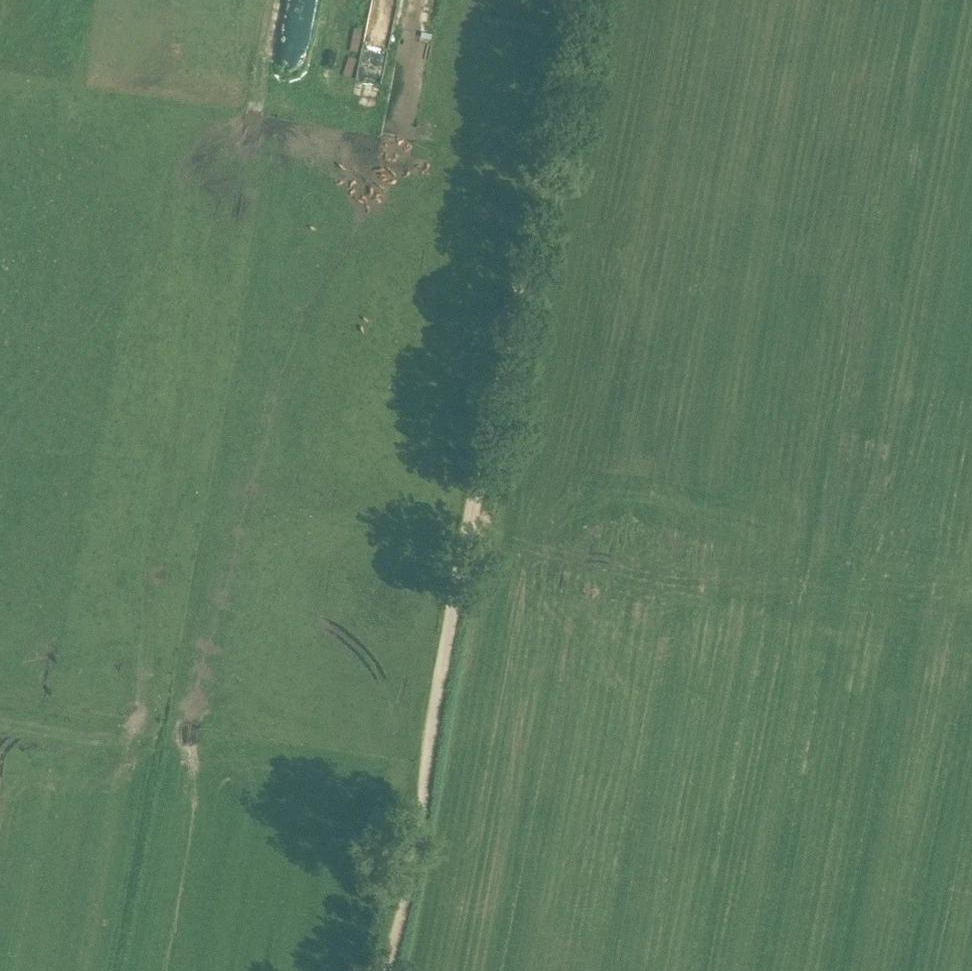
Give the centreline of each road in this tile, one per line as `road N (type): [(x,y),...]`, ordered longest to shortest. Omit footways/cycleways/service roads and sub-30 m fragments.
road 1 (track): [(389,970),(579,0)]

